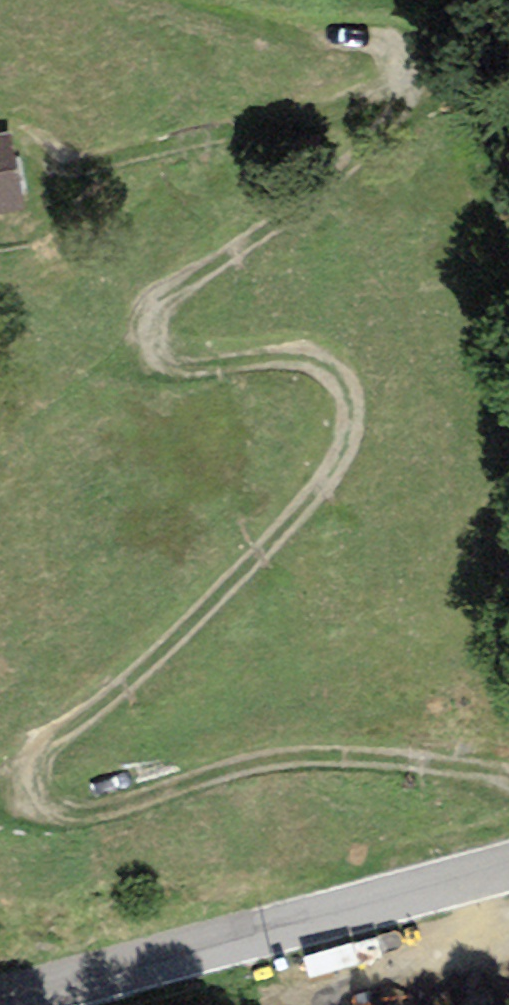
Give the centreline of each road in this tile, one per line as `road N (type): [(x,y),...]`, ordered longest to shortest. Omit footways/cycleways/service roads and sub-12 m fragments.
road 1 (track): [(508,789),(407,760),(334,754),(202,775),(126,804),(61,817),(30,810),(17,792),(22,768),(135,676),(249,565),(339,467),(350,443),(348,394),(328,370),(290,358),(165,363),(150,343),(152,318),(342,165),(389,107),(397,75),(386,52),(369,40),(172,0)]
road 2 (tertiary): [(0,1002),(508,874)]
road 3 (track): [(397,75),(62,173)]

